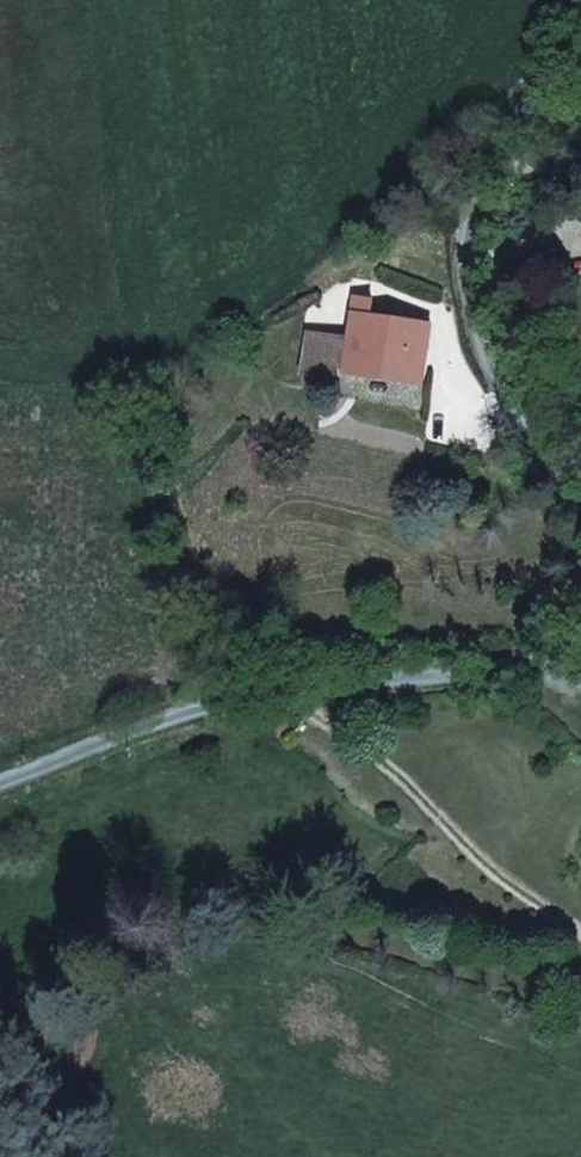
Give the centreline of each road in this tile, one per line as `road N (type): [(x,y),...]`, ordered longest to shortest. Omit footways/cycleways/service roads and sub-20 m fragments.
road 1 (residential): [(0,780),(217,695),(575,660)]
road 2 (residential): [(580,492),(549,458),(494,370),(461,250),(531,75),(580,12)]

